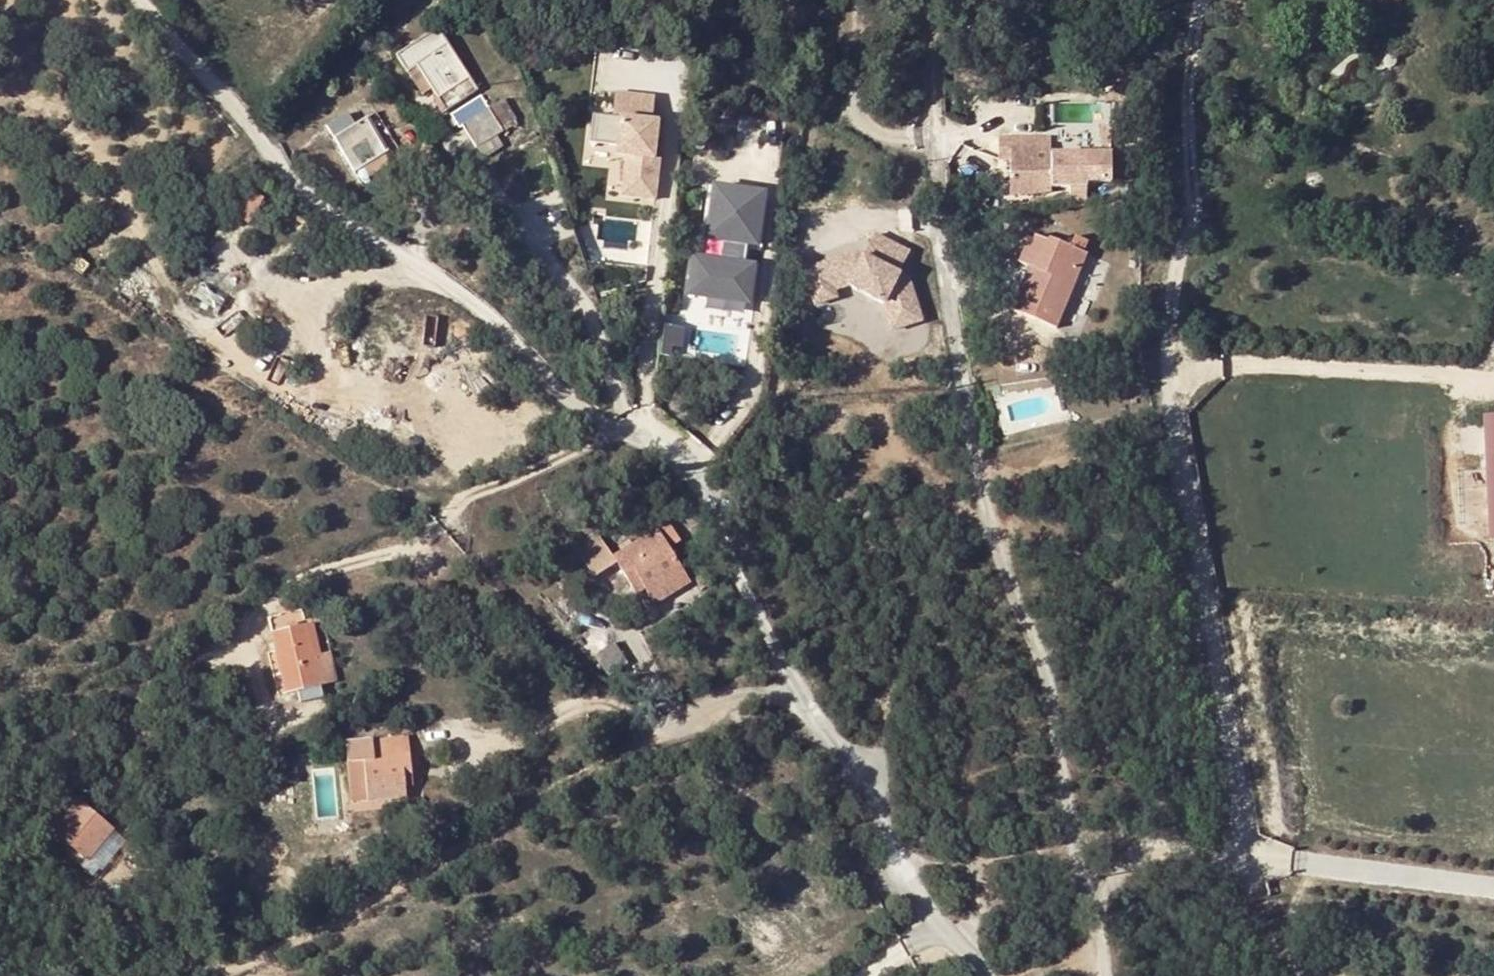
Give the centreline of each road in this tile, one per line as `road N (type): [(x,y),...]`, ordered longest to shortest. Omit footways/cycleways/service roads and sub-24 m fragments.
road 1 (residential): [(984,975),(946,927),(863,771),(777,672),(690,471),(595,420),(499,319),(319,199),(133,0)]
road 2 (residential): [(925,0),(956,337),(998,555),(1054,742),(1098,975)]
road 3 (track): [(1166,848),(1111,840),(958,863),(907,856)]

